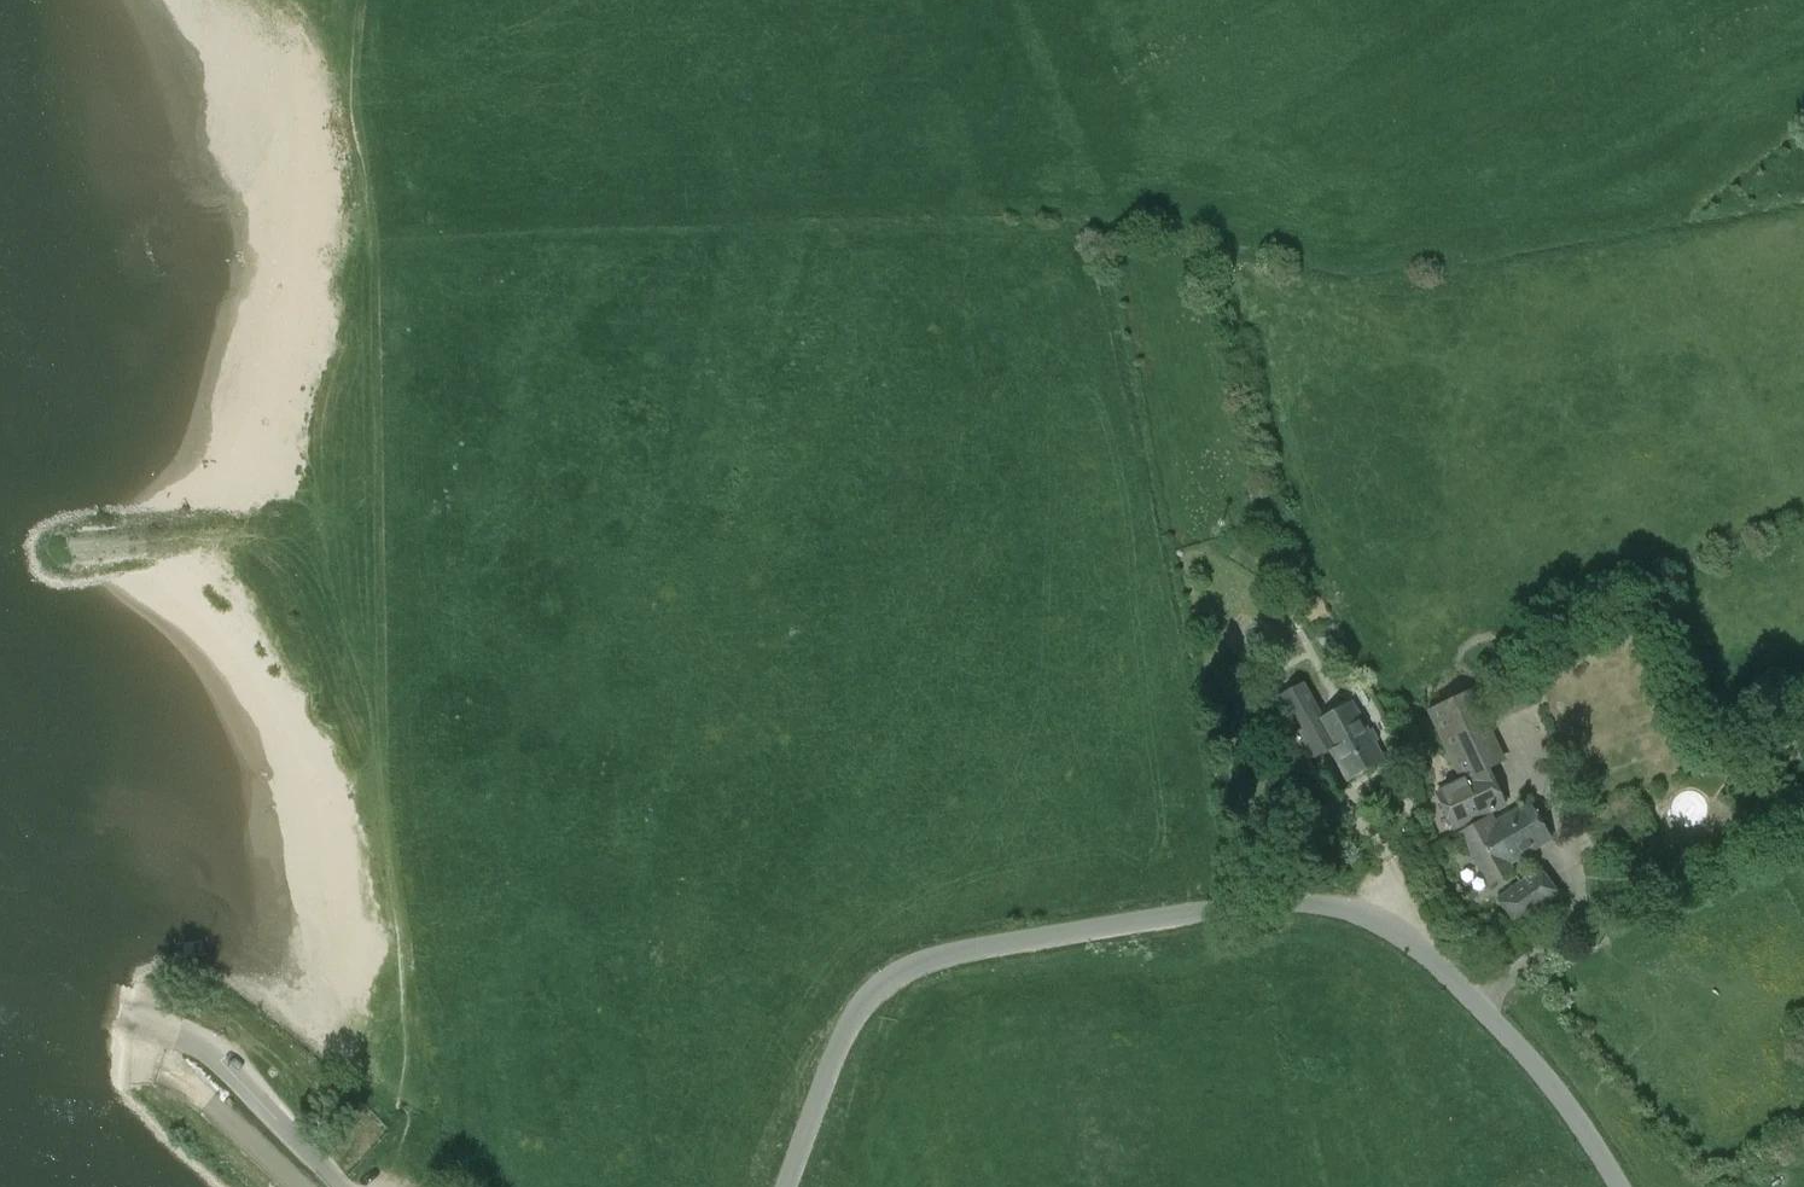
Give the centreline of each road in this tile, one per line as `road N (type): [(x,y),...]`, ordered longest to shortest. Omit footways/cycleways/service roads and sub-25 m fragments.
road 1 (tertiary): [(784,1186),(851,1022),(884,984),(928,964),(1217,907),(1314,902)]
road 2 (tertiary): [(1620,1186),(1476,1001),(1390,928),(1357,910),(1314,902)]
road 3 (tertiary): [(141,1033),(183,1057),(319,1186)]

